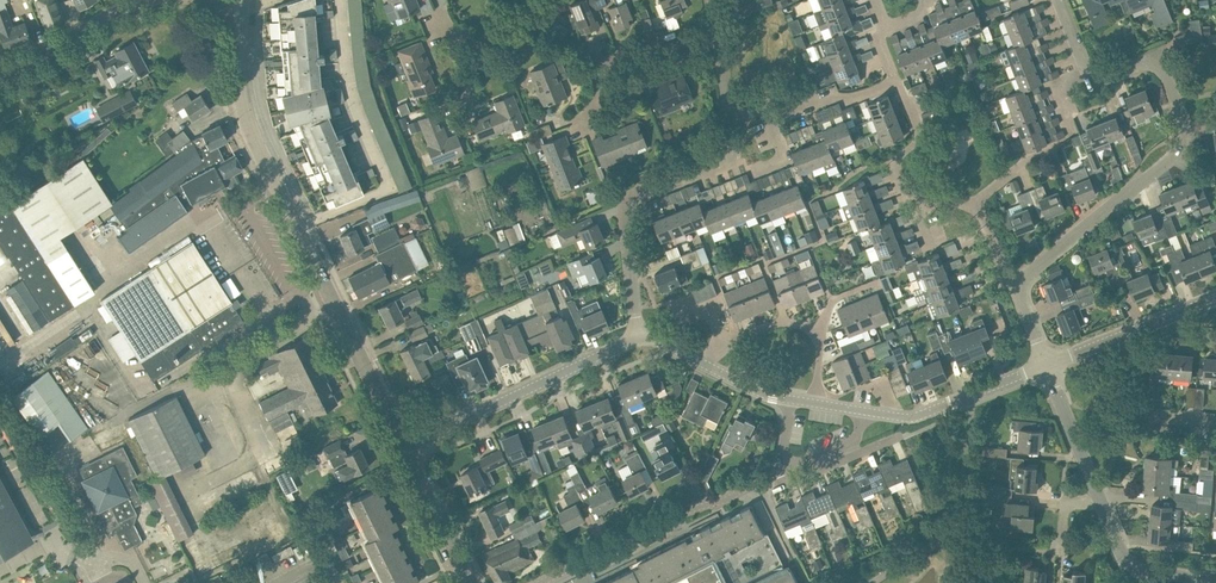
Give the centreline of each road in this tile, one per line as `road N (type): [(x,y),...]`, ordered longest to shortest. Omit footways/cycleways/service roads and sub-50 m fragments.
road 1 (tertiary): [(414,442),(388,413),(254,127),(243,93),(243,0)]
road 2 (residential): [(1018,285),(1183,140),(1168,79),(1153,66),(1091,82)]
road 3 (residential): [(727,118),(728,154),(623,196),(637,335)]
road 4 (residential): [(928,200),(906,190),(898,175),(918,132),(897,81),(769,118)]
road 5 (unclassified): [(414,442),(637,335)]
road 6 (residential): [(536,582),(680,511),(753,486)]
road 7 (unclassified): [(864,410),(918,417),(1046,365)]
road 8 (unclassified): [(1046,365),(1215,298)]
road 9 (unclassified): [(0,78),(143,0)]
road 10 (tertiary): [(470,582),(414,469),(414,442)]
road 11 (residential): [(901,436),(785,485),(782,464)]
road 12 (residential): [(1099,500),(1046,365)]
road 13 (residential): [(1201,578),(1138,569),(1099,500)]
road 14 (residential): [(705,365),(720,342),(775,322),(820,330)]
road 15 (residential): [(714,34),(595,57)]

